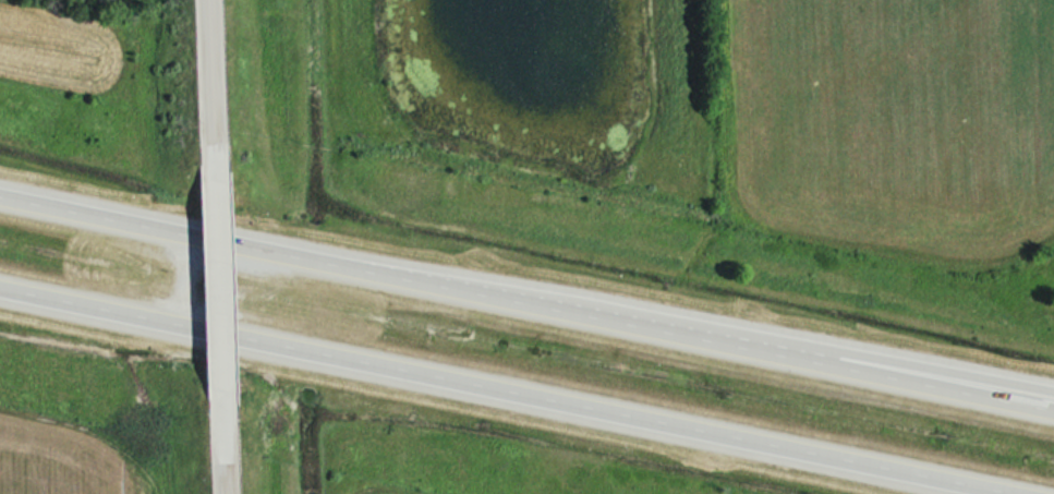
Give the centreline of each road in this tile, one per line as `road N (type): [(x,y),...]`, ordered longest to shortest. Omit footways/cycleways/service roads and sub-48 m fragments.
road 1 (motorway): [(1053,404),(0,195)]
road 2 (motorway): [(0,289),(1029,493)]
road 3 (residential): [(219,386),(210,173)]
road 4 (motorway): [(1053,392),(873,364)]
road 5 (residential): [(210,173),(204,0)]

